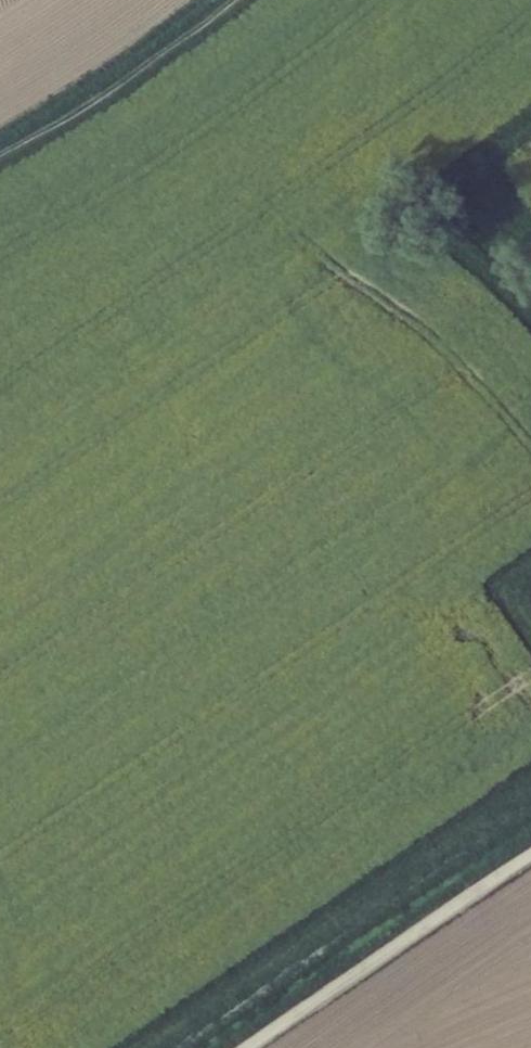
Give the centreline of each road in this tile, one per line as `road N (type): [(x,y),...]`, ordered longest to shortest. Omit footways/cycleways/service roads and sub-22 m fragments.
road 1 (unclassified): [(530,855),(244,1047)]
road 2 (track): [(0,155),(232,0)]

